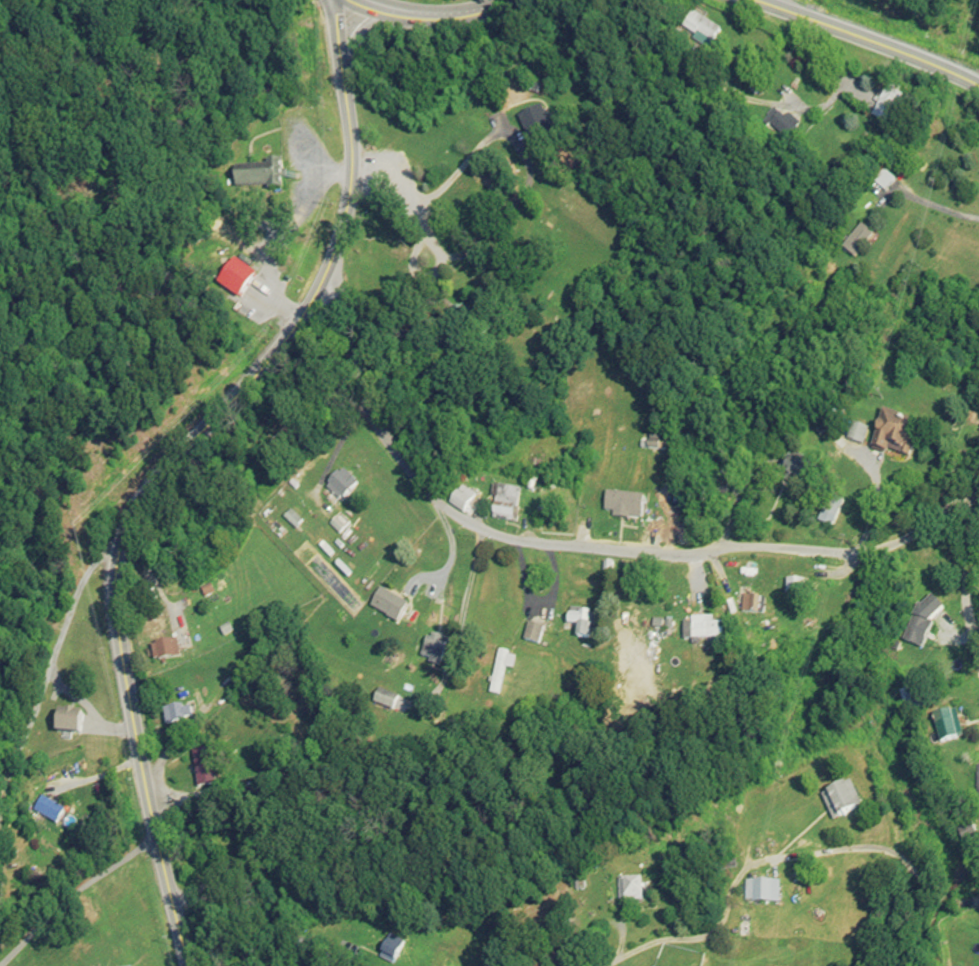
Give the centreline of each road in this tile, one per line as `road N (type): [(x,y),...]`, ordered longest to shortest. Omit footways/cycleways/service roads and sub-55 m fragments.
road 1 (tertiary): [(190,965),(128,707),(113,611),(117,554),(138,502),(299,303),(345,220),(351,140),(338,43),(355,0)]
road 2 (residential): [(324,264),(359,392),(422,500),(446,518),(530,542),(839,553),(880,550),(978,483)]
road 3 (secondary): [(978,77),(756,0)]
road 4 (residential): [(349,965),(173,895)]
road 5 (residential): [(978,654),(963,603),(977,485)]
road 6 (secondary): [(525,0),(439,17),(359,0)]

